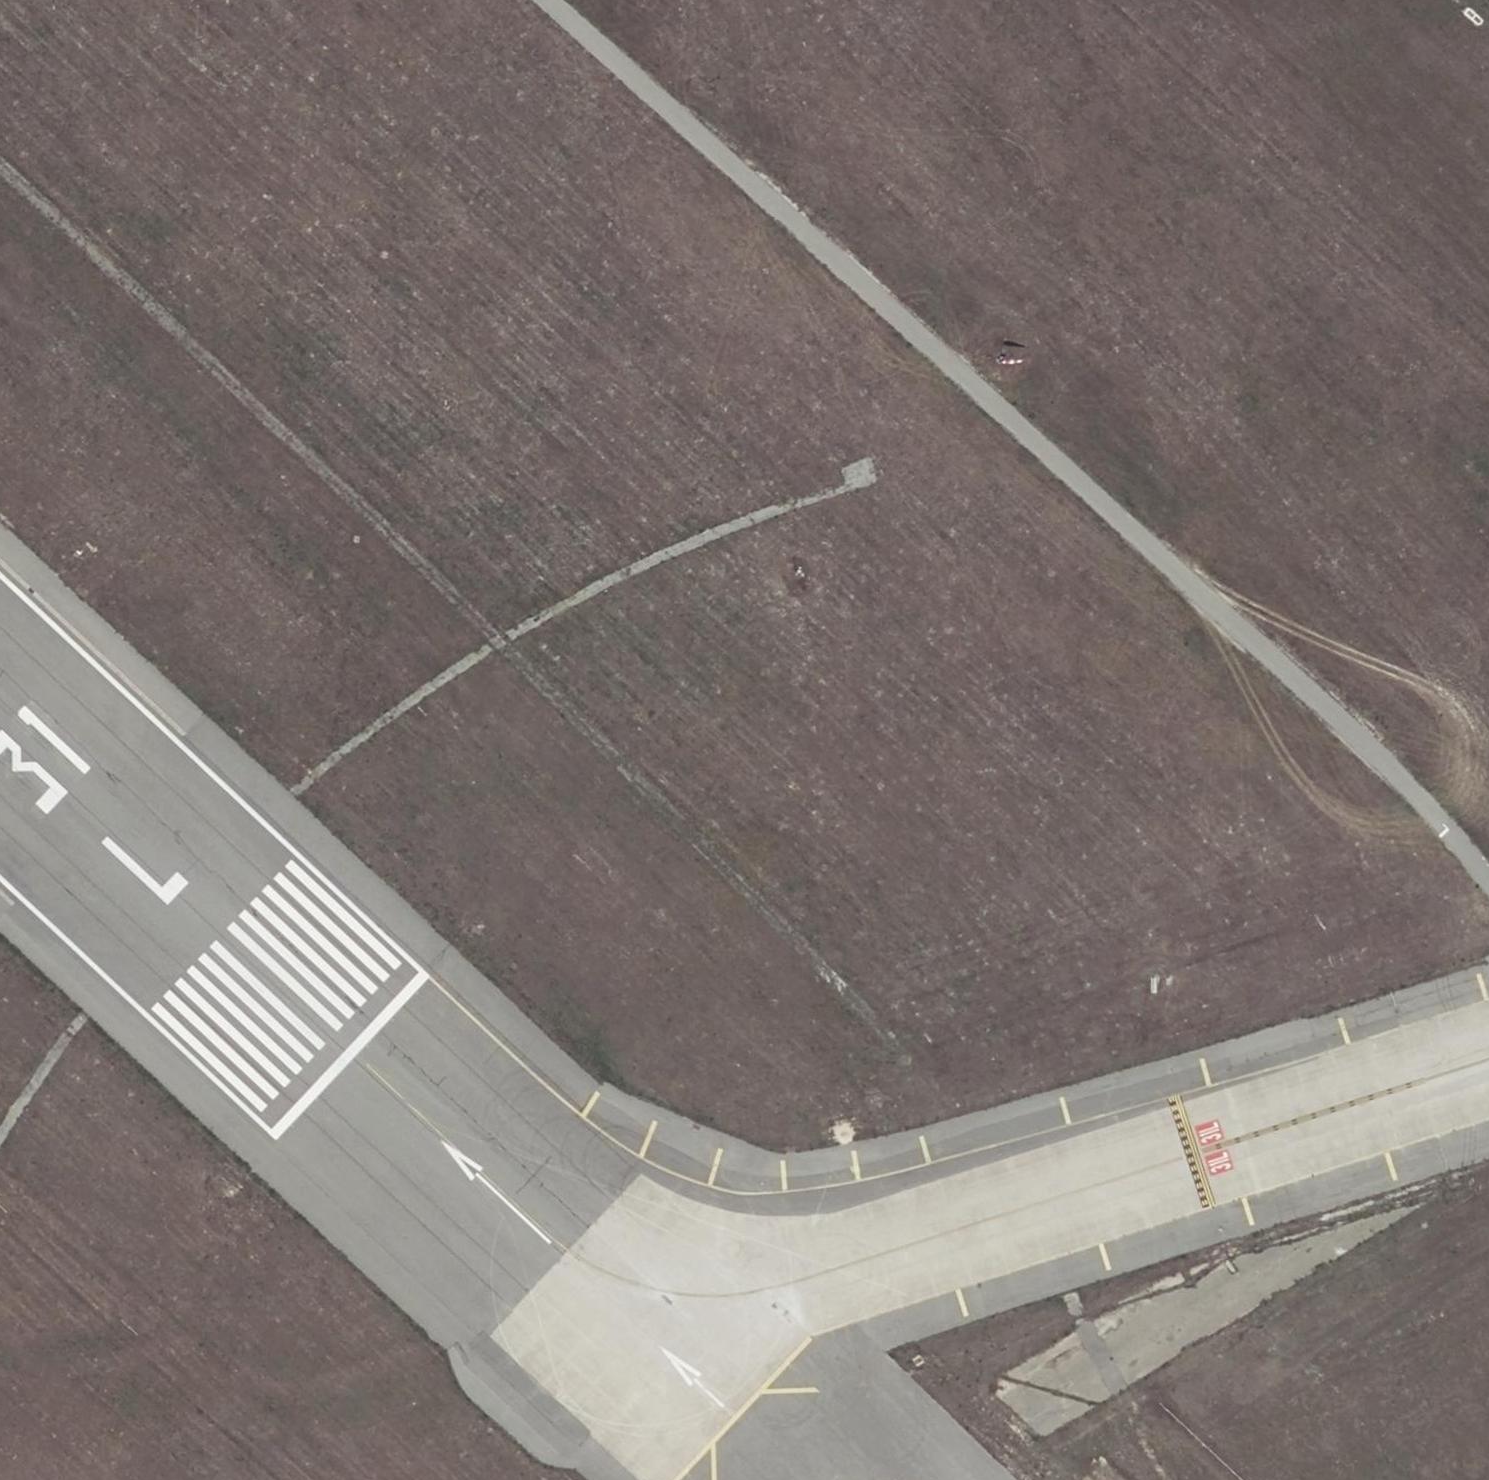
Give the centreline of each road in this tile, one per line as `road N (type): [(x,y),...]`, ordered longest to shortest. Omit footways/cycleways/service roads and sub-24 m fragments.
road 1 (track): [(292,793),(517,633),(653,559),(871,478)]
road 2 (track): [(0,1137),(82,1022)]

